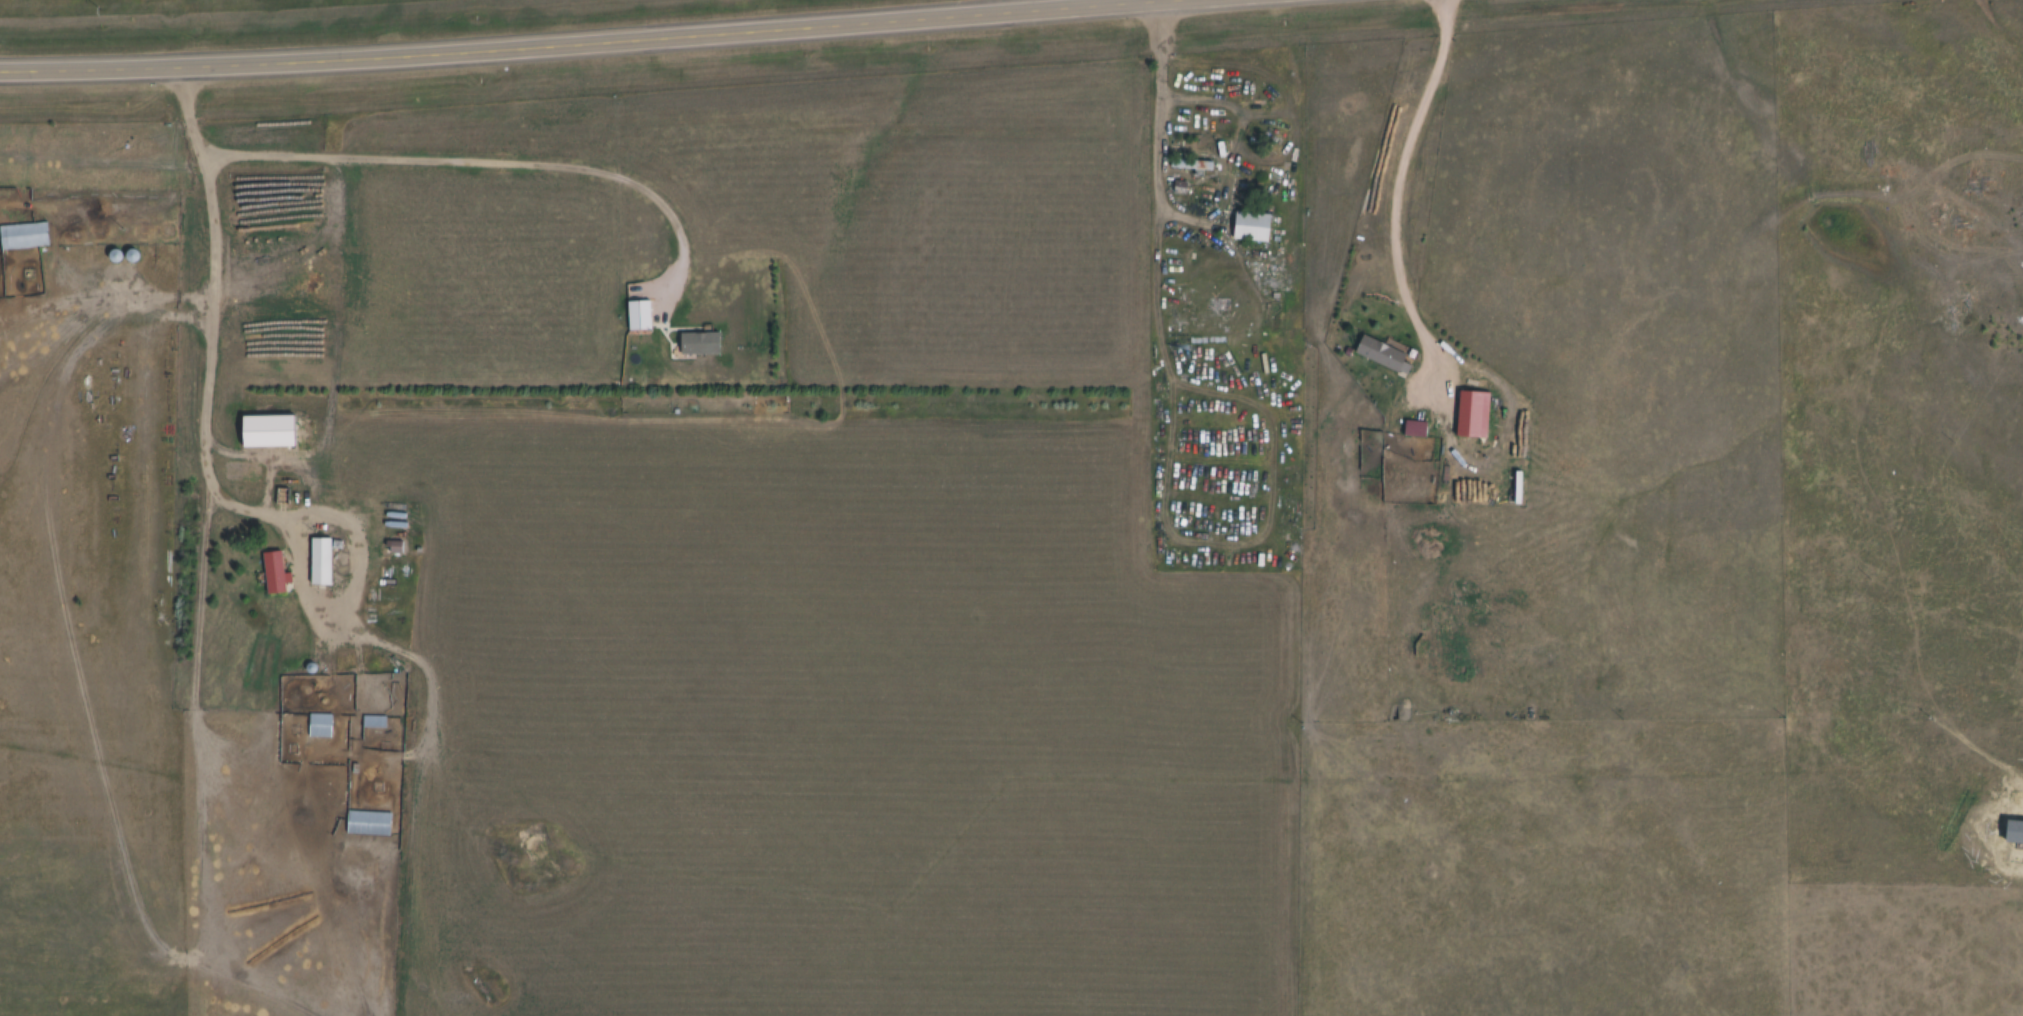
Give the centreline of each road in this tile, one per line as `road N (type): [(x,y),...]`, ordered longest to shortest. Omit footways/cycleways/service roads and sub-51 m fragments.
road 1 (primary): [(0,70),(228,67),(1196,0)]
road 2 (track): [(1292,1015),(1290,595)]
road 3 (track): [(0,397),(103,316),(158,296),(209,296)]

